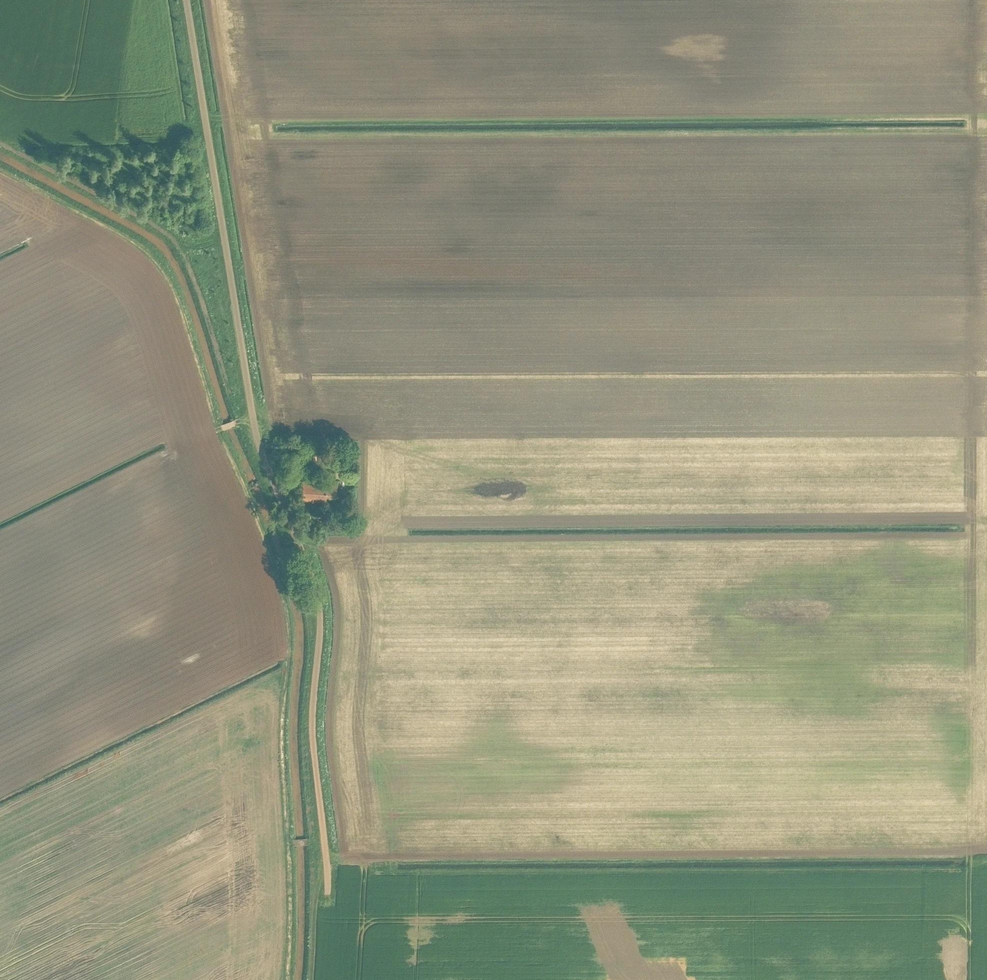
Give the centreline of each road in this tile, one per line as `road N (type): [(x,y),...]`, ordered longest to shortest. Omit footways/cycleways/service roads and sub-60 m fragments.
road 1 (unclassified): [(328,886),(313,737),(317,594),(254,423),(187,0)]

